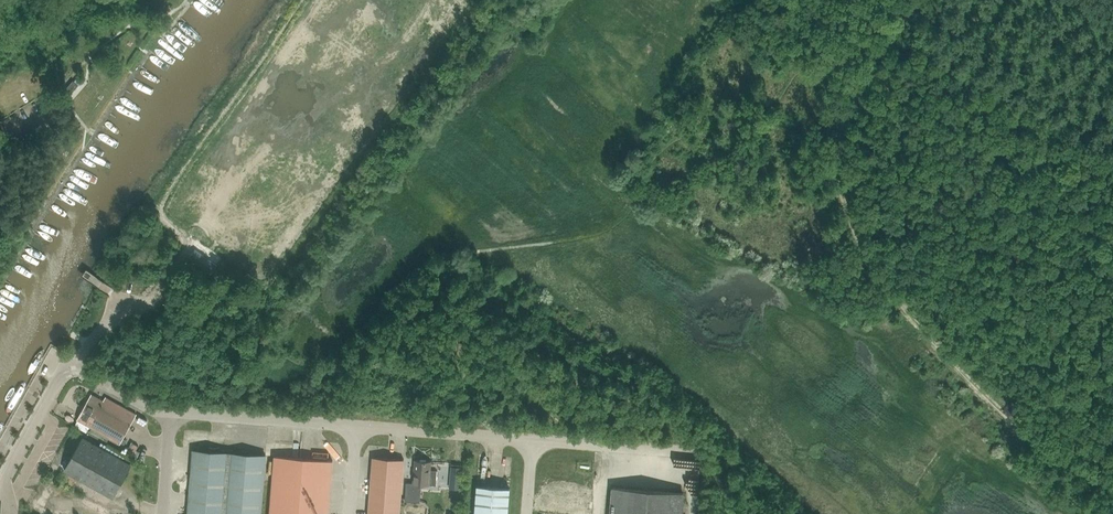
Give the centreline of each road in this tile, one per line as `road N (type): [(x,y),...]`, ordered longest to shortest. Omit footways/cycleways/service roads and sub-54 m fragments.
road 1 (track): [(1112,486),(1046,447),(968,378),(864,256),(837,189),(835,152),(875,60)]
road 2 (unclassified): [(356,426),(170,413)]
road 3 (unclassified): [(531,440),(356,426)]
road 4 (unclassified): [(701,453),(531,440)]
road 5 (unclassified): [(4,483),(72,365)]

